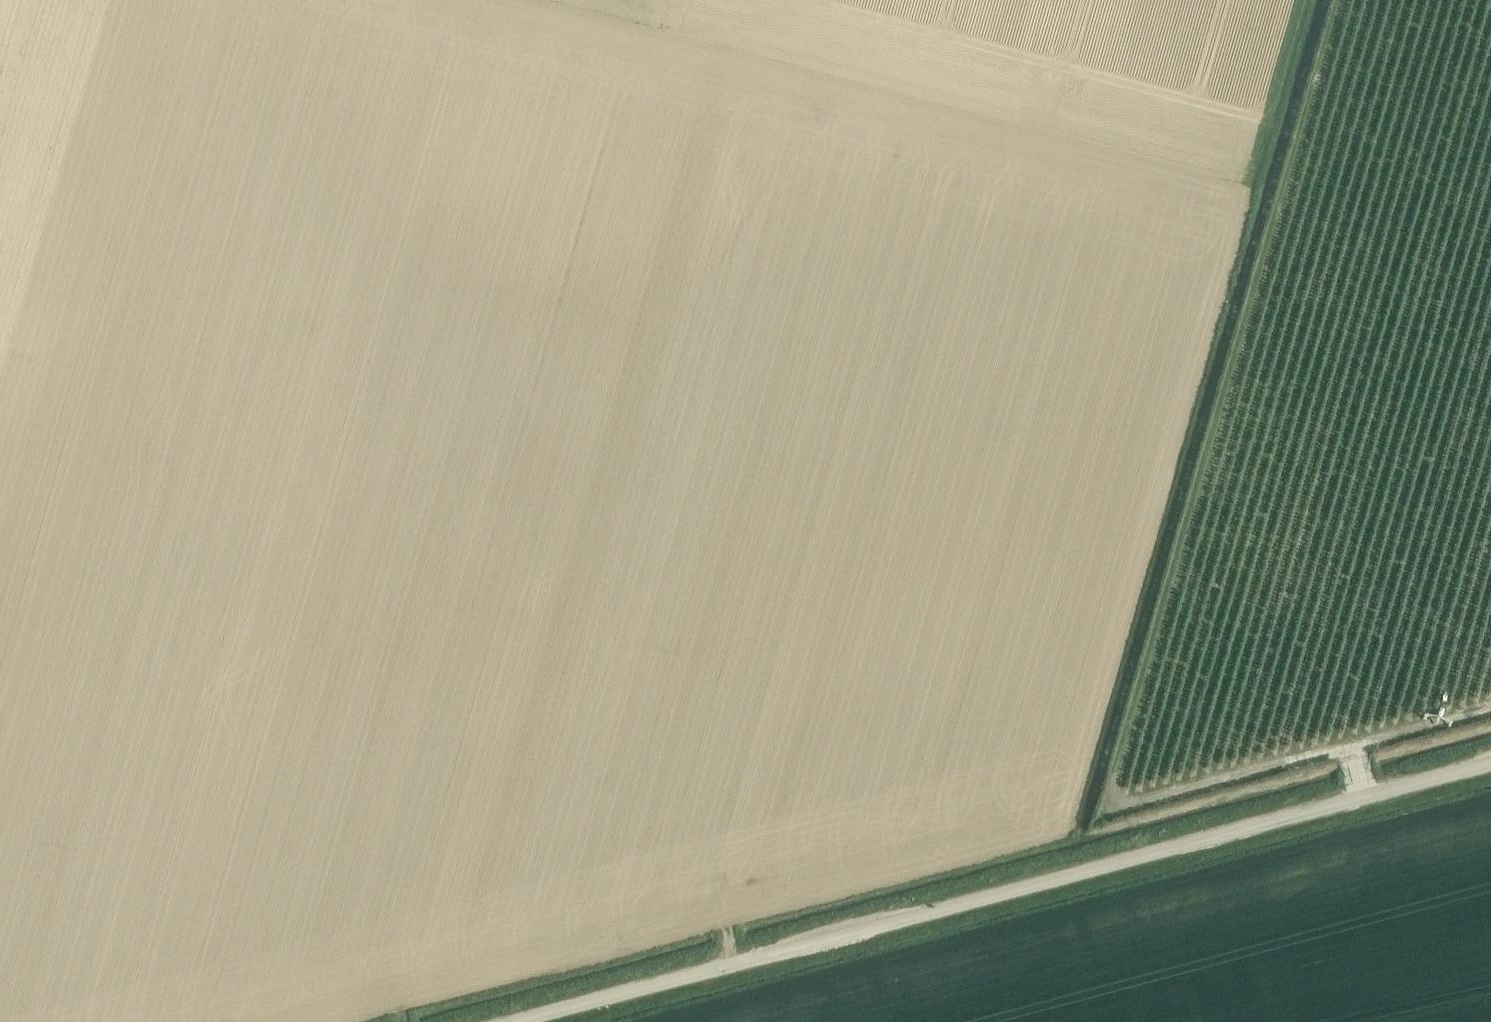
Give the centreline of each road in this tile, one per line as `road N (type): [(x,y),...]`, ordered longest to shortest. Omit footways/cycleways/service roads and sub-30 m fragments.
road 1 (unclassified): [(517,1021),(1490,762)]

